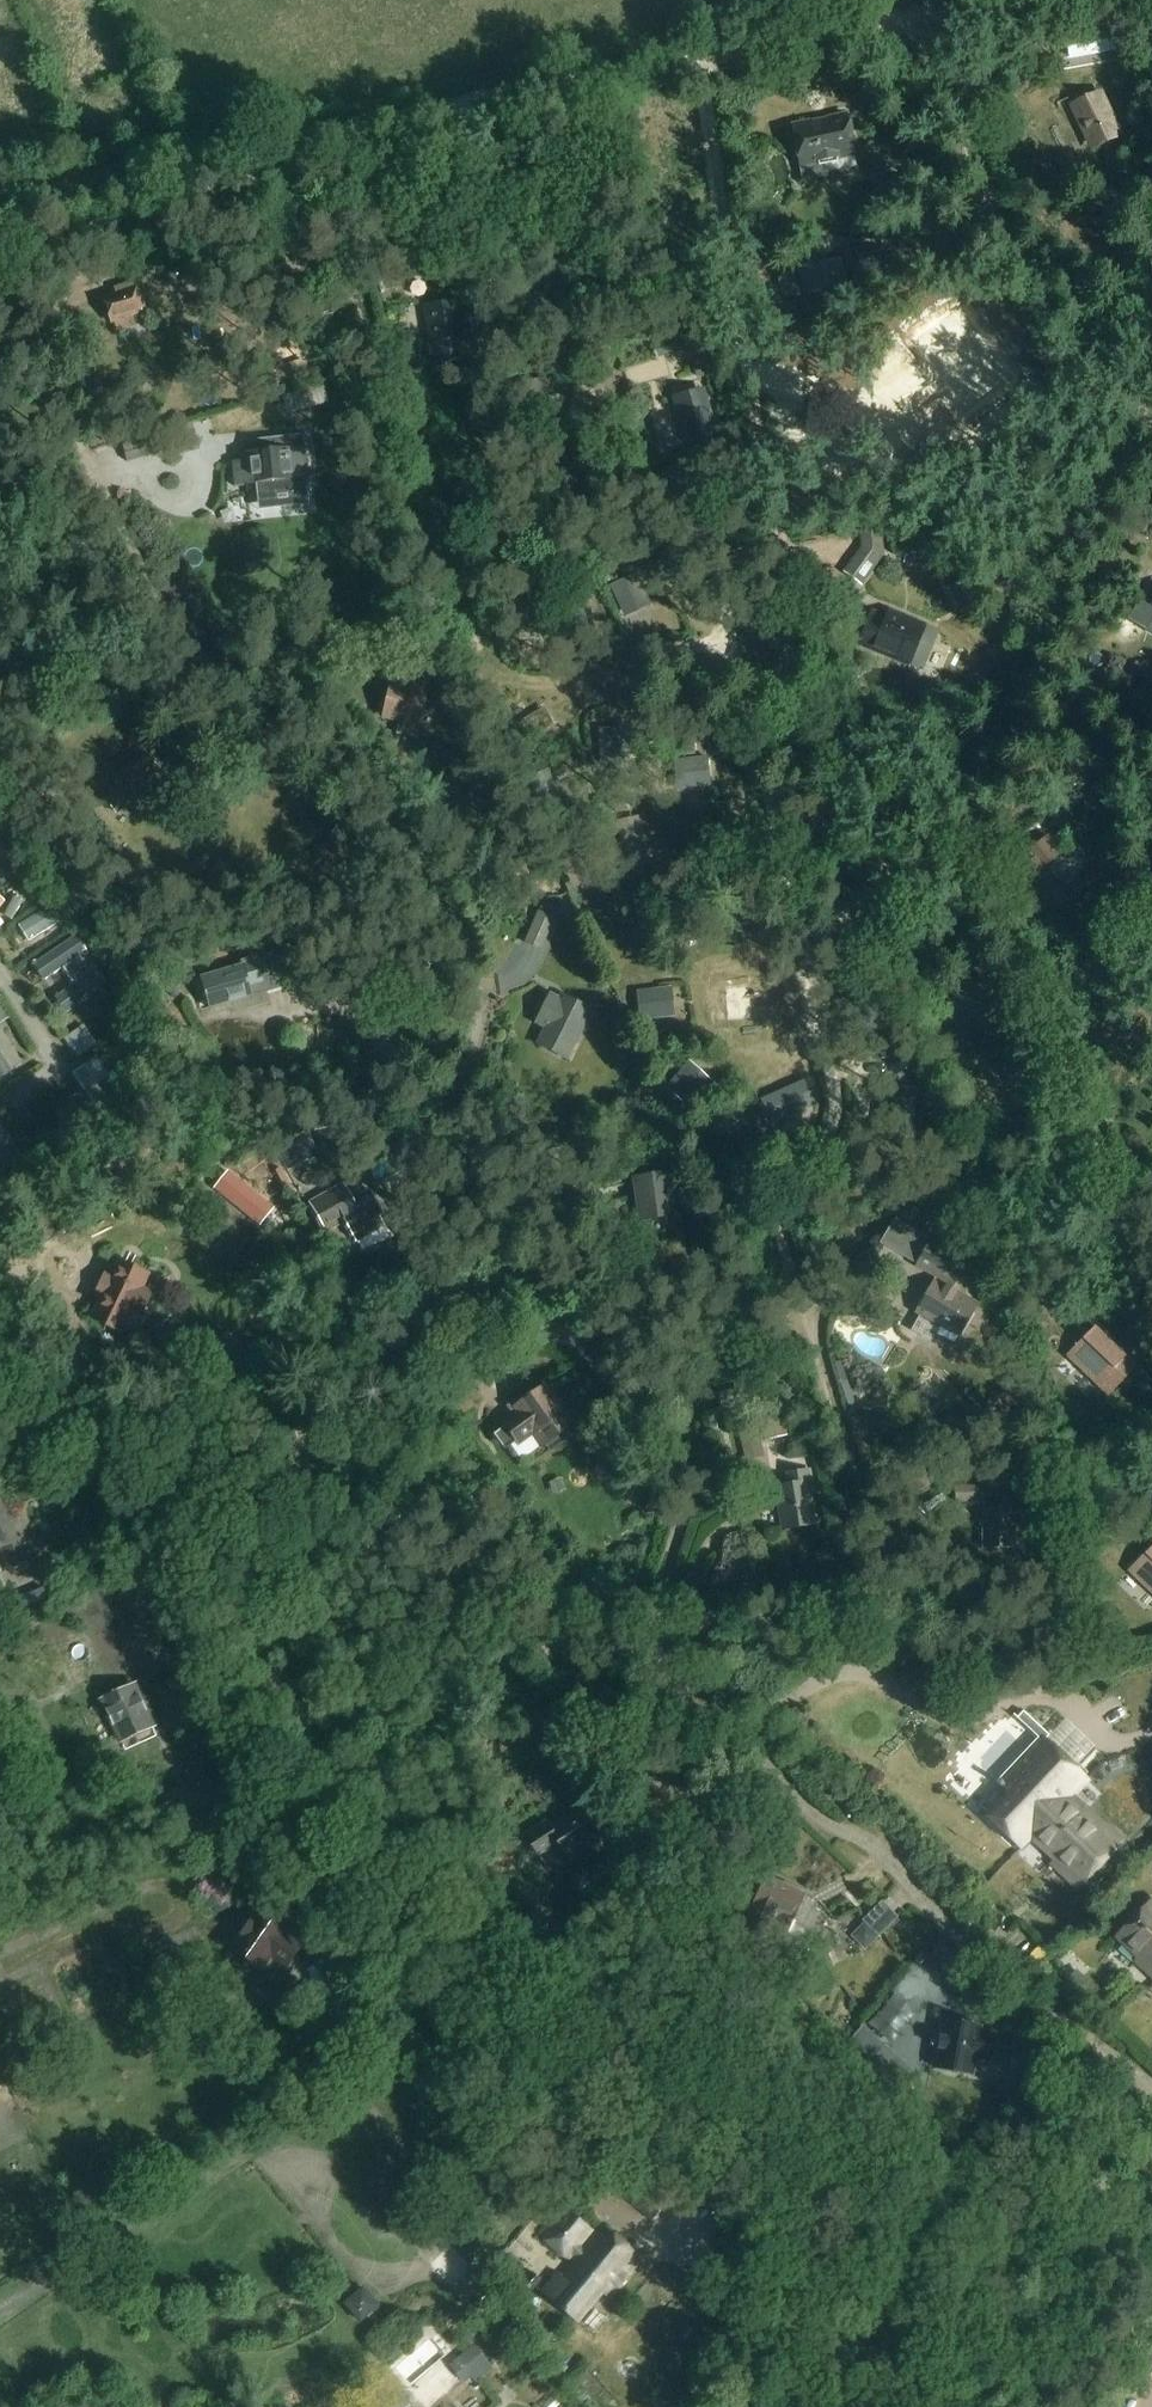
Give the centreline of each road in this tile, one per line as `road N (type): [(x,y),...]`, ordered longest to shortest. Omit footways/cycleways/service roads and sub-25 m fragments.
road 1 (track): [(637,1634),(853,1603),(876,1583),(878,1556),(858,1480),(769,1220),(773,1203),(822,1156),(839,1105),(809,1007),(747,678),(718,582),(680,508),(603,432),(563,318),(341,228),(264,186),(242,145)]
road 2 (track): [(637,1634),(658,1604),(681,1527),(681,1470),(467,1217),(442,1164),(443,1117),(488,1006),(429,867),(338,763),(236,696),(210,667),(0,313)]
road 3 (track): [(1151,1351),(1080,1092),(1029,973),(938,849),(868,787),(835,729),(793,603),(753,366),(681,57)]
road 4 (track): [(0,194),(1001,0)]
road 5 (track): [(1151,2096),(1048,2021),(926,1912),(872,1846),(819,1821),(637,1634)]
road 6 (track): [(1151,419),(1081,385),(1056,355),(922,15)]
road 7 (track): [(435,2075),(342,1941),(250,1675)]
road 8 (track): [(250,1675),(225,1575),(177,1480),(149,1456),(0,1378)]
road 9 (track): [(250,1675),(337,1675),(637,1634)]

